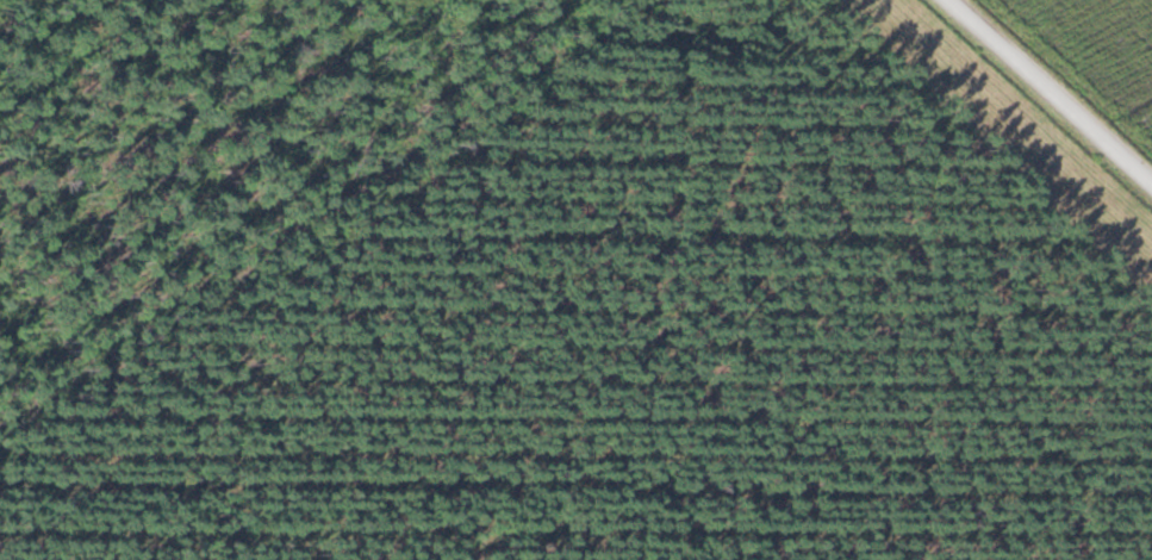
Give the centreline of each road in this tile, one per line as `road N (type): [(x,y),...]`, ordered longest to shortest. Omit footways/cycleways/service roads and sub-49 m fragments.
road 1 (track): [(1151,180),(953,0)]

